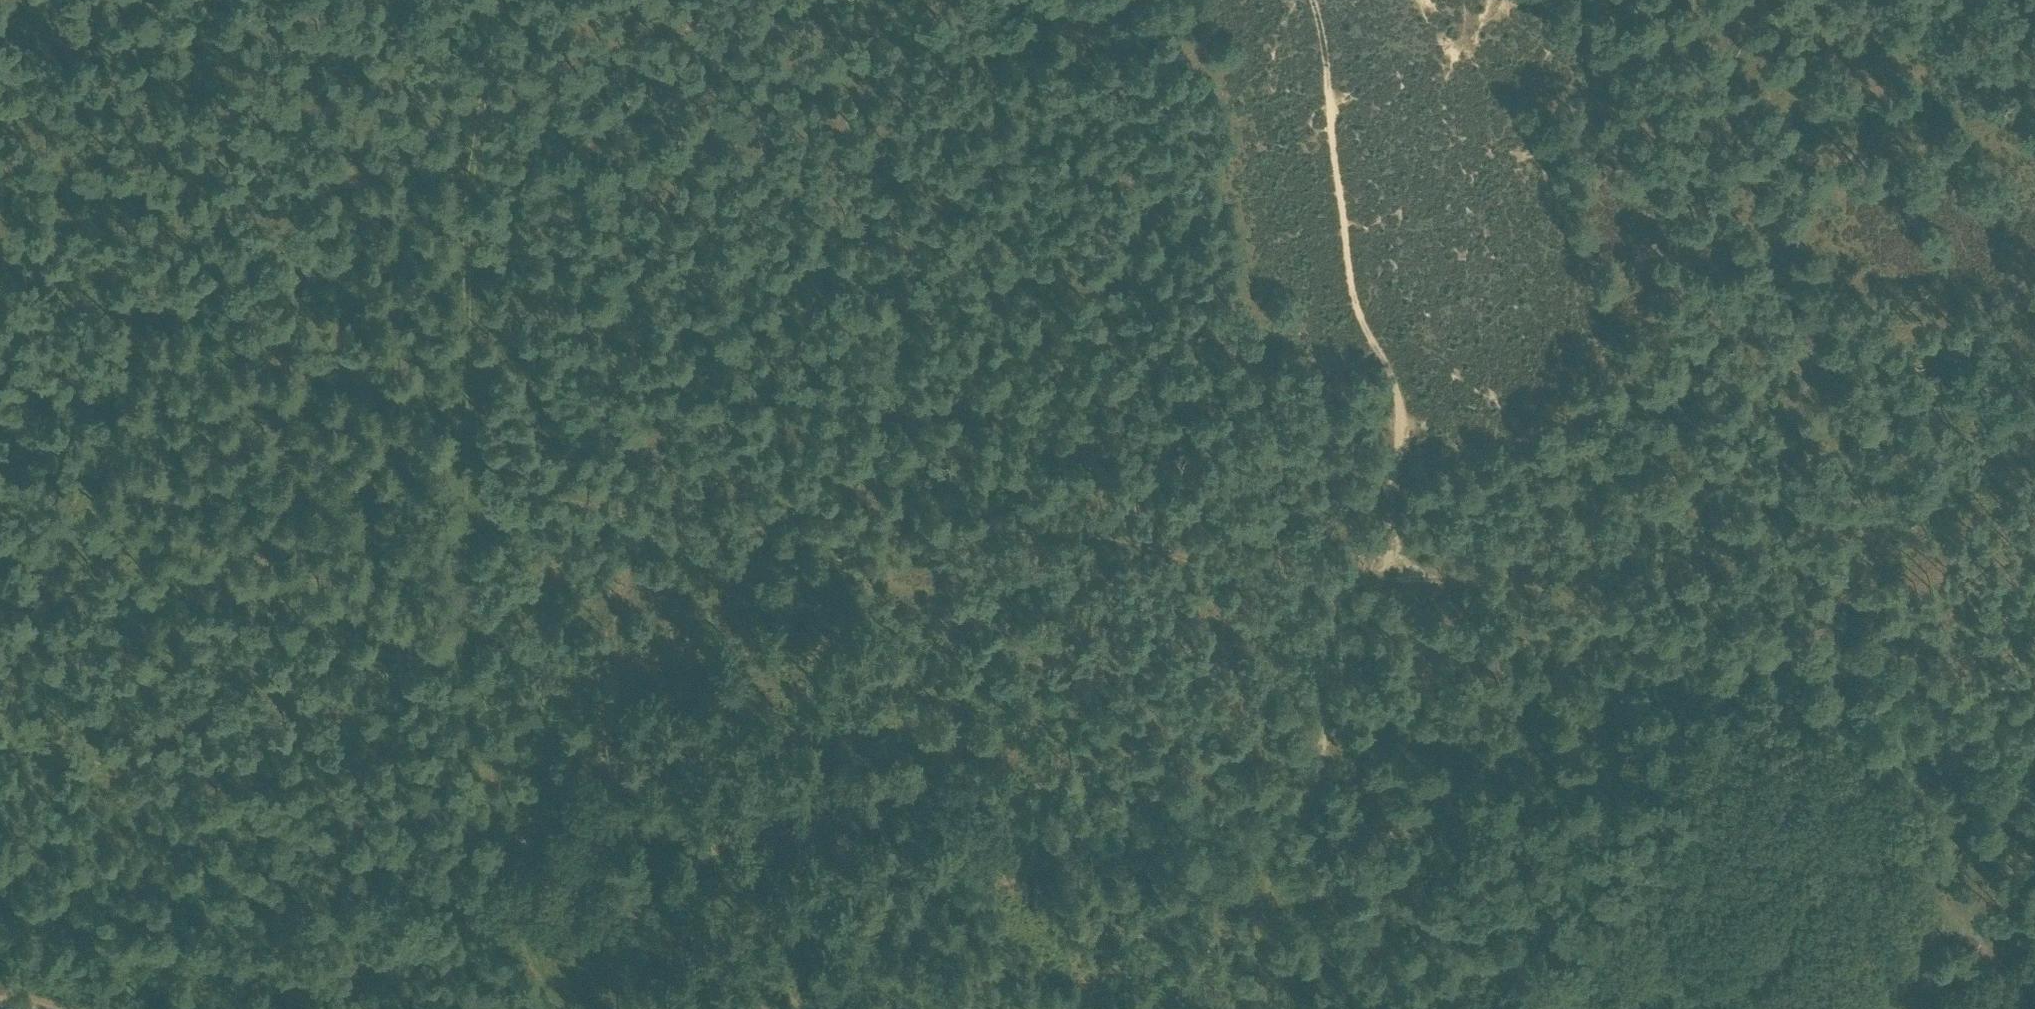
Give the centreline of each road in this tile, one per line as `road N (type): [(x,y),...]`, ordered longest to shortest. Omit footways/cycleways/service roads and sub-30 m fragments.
road 1 (track): [(493,0),(476,163),(465,504),(607,511),(712,570),(754,573),(939,537),(1146,542),(1269,579),(1516,587),(1664,642),(1778,668),(2034,684)]
road 2 (track): [(1313,0),(1326,48),(1344,255),(1362,328),(1400,402),(1386,580)]

